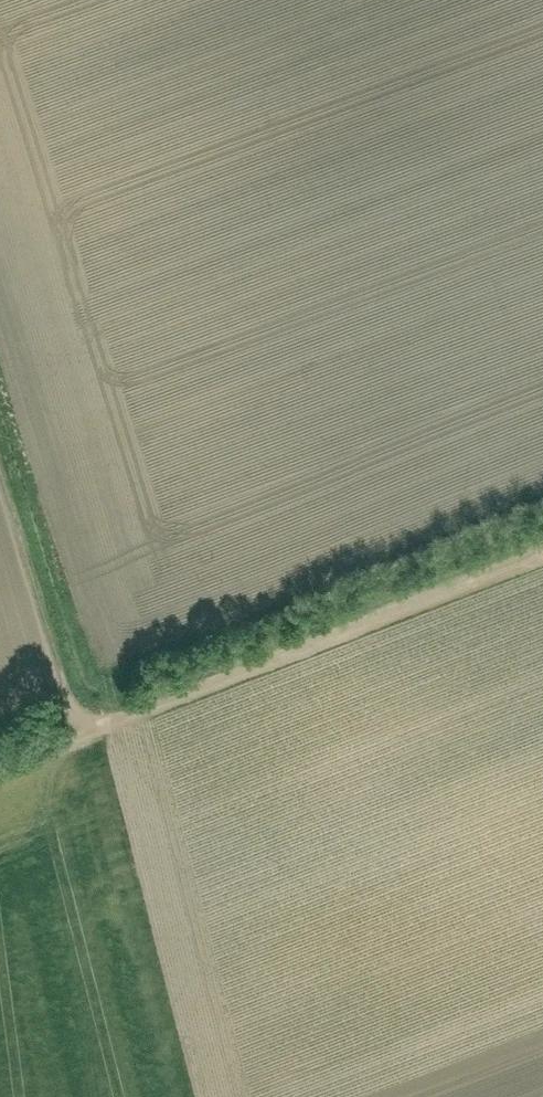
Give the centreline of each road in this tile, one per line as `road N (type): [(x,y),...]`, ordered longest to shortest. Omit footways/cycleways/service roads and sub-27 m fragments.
road 1 (track): [(0,756),(542,549)]

